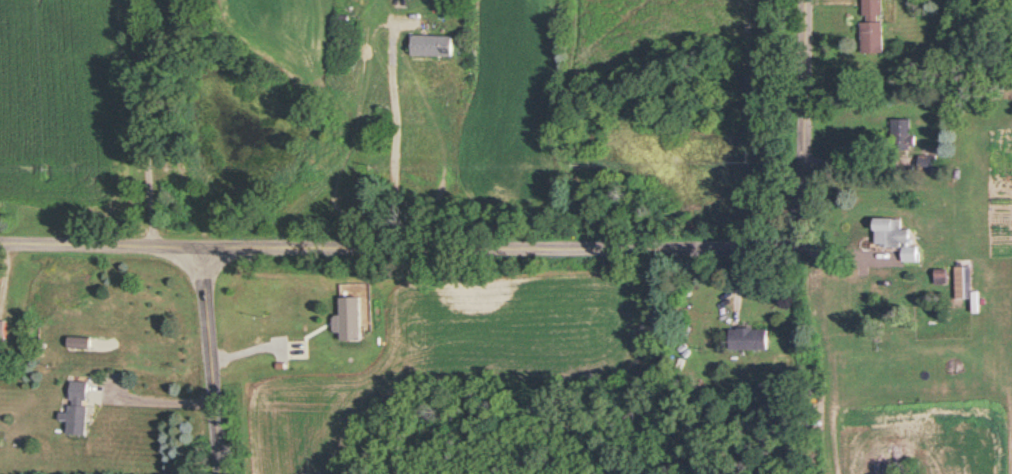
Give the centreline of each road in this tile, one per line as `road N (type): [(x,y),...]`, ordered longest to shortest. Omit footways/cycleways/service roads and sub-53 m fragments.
road 1 (residential): [(206,254),(779,250),(797,236),(809,183),(808,0)]
road 2 (residential): [(206,254),(222,473)]
road 3 (residential): [(0,248),(206,254)]

